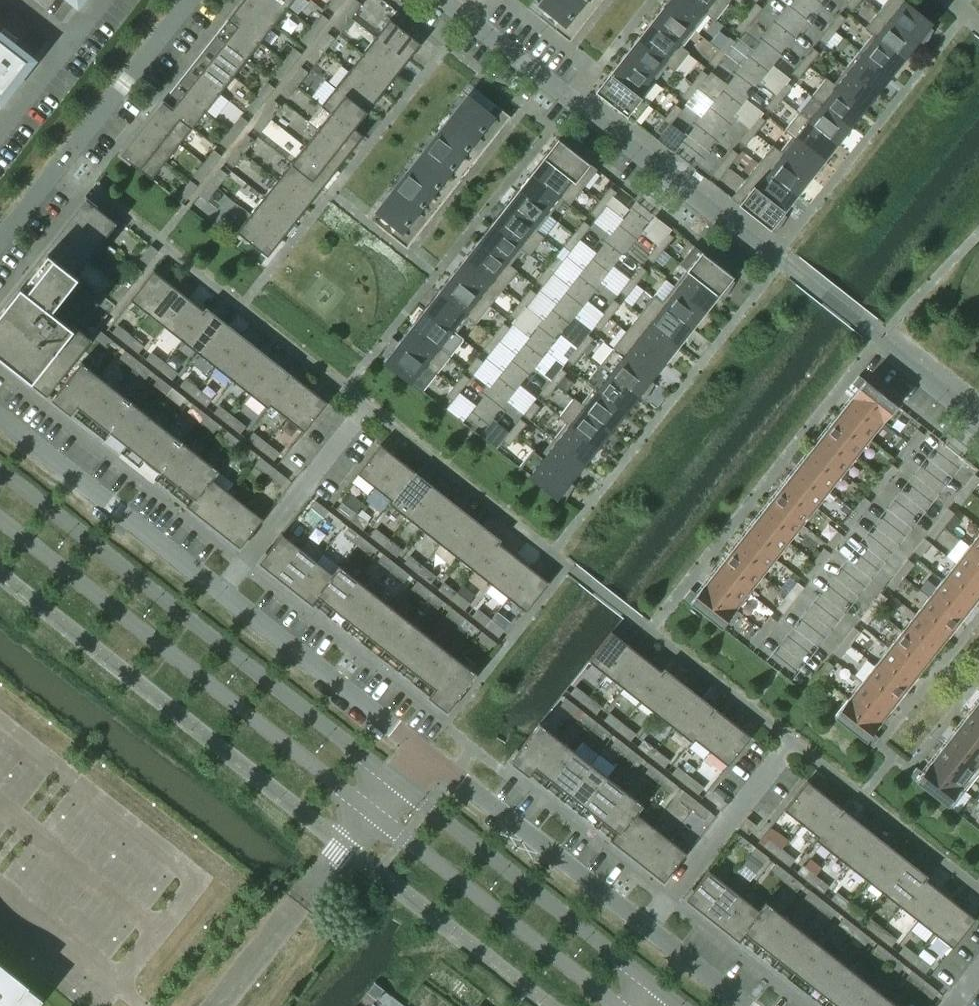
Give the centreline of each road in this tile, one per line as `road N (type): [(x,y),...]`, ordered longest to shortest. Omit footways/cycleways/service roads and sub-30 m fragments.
road 1 (residential): [(425,750),(0,417)]
road 2 (unclassified): [(400,784),(0,469)]
road 3 (unclassified): [(0,521),(375,814)]
road 4 (residential): [(798,268),(446,0)]
road 5 (residential): [(746,1005),(425,750)]
road 6 (unclassified): [(654,985),(400,784)]
road 7 (unclassified): [(375,814),(617,1005)]
road 8 (residential): [(0,240),(191,0)]
road 9 (residential): [(978,412),(873,328)]

